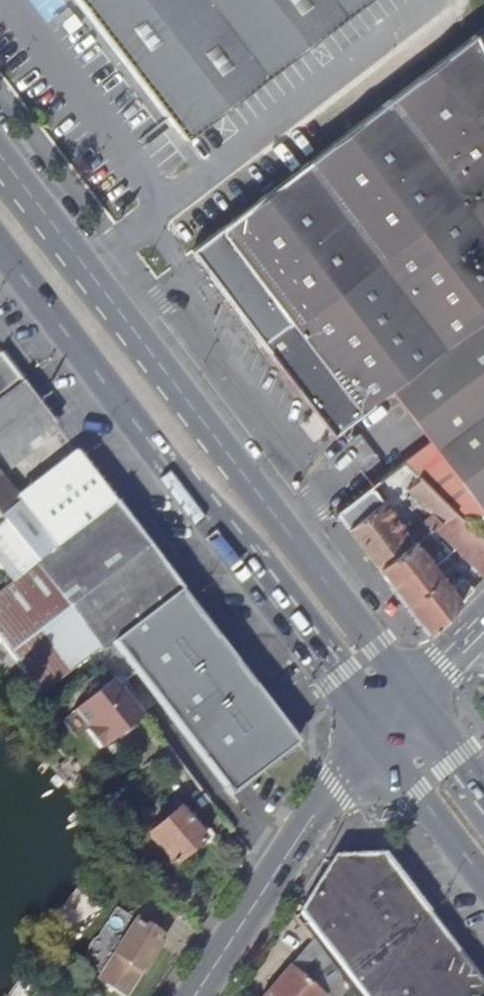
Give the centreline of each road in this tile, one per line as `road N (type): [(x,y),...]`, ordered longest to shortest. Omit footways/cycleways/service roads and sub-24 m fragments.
road 1 (primary): [(407,697),(282,524),(0,172)]
road 2 (primary): [(0,246),(376,737)]
road 3 (tertiary): [(197,995),(313,817),(376,737)]
road 4 (primary): [(376,737),(483,889)]
road 5 (primary): [(483,798),(407,697)]

